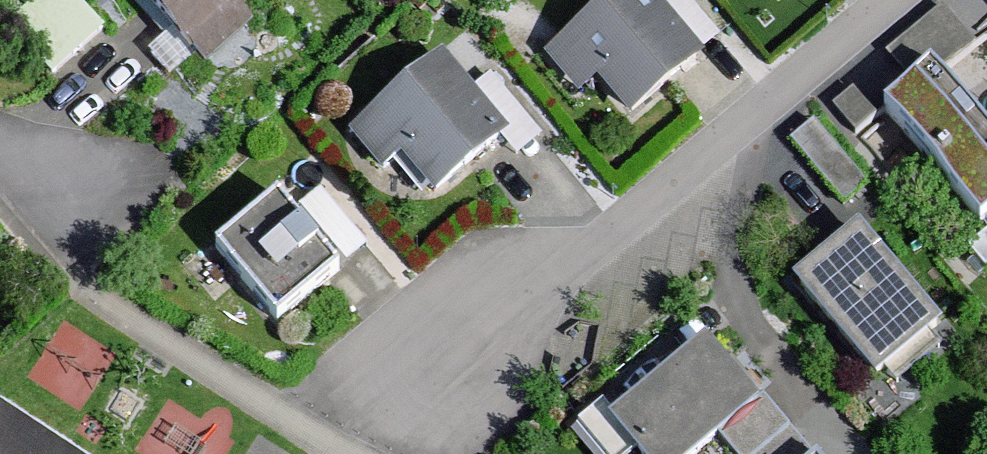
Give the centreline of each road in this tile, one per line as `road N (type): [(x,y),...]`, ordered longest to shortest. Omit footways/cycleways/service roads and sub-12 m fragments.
road 1 (residential): [(900,0),(426,392)]

